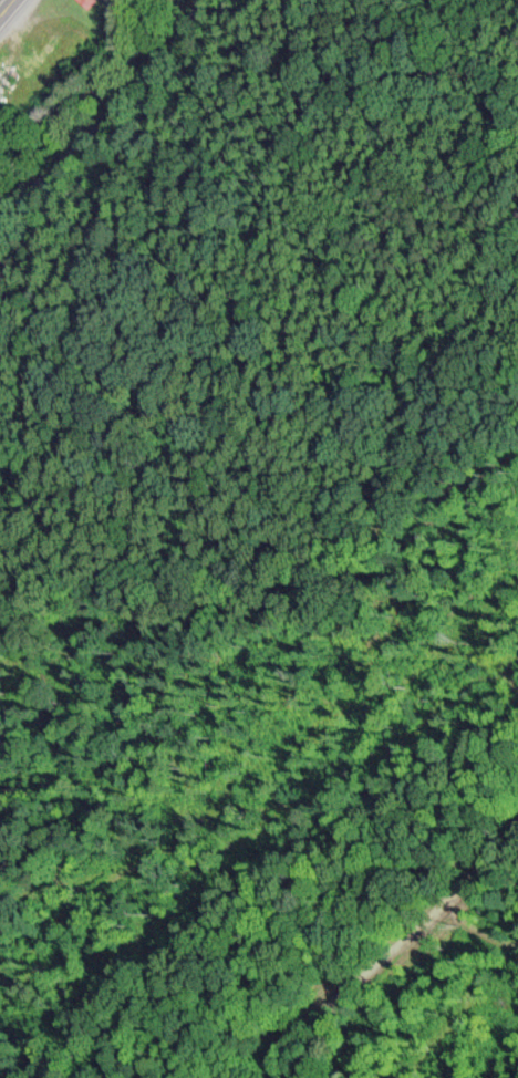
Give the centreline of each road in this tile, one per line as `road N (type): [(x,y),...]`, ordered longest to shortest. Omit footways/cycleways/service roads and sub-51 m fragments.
road 1 (track): [(517,814),(246,1077)]
road 2 (residential): [(0,212),(136,90),(203,0)]

